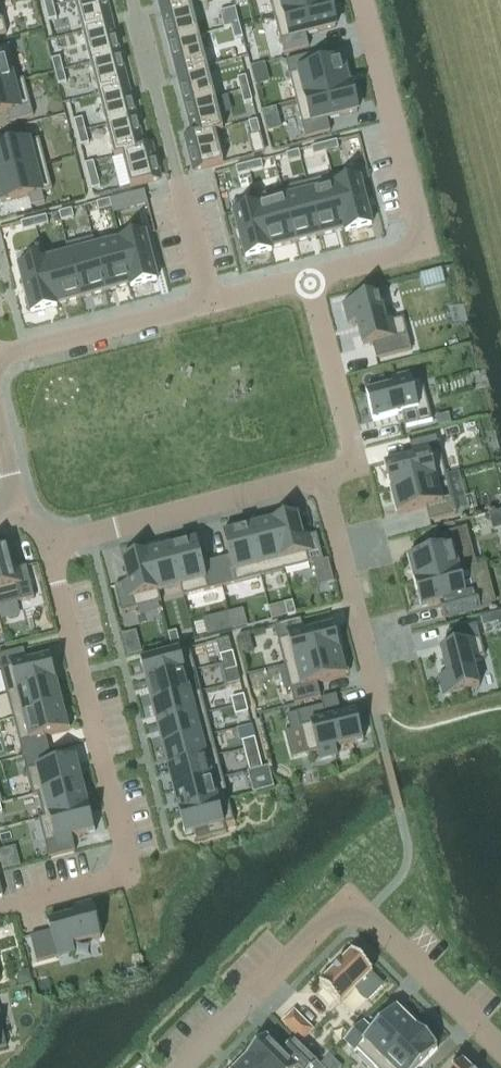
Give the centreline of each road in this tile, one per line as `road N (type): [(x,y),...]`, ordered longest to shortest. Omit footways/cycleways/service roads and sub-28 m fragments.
road 1 (residential): [(500,1050),(366,915),(346,911),(180,1067)]
road 2 (residential): [(121,871),(122,840),(47,541)]
road 3 (residential): [(132,0),(208,302)]
road 4 (residential): [(47,541),(320,476)]
road 5 (residential): [(397,256),(415,243),(417,221),(360,0)]
road 6 (residential): [(320,476),(380,710)]
road 7 (residential): [(310,284),(354,459),(320,476)]
road 8 (residential): [(208,302),(0,356)]
road 9 (residential): [(121,871),(107,883),(0,909)]

